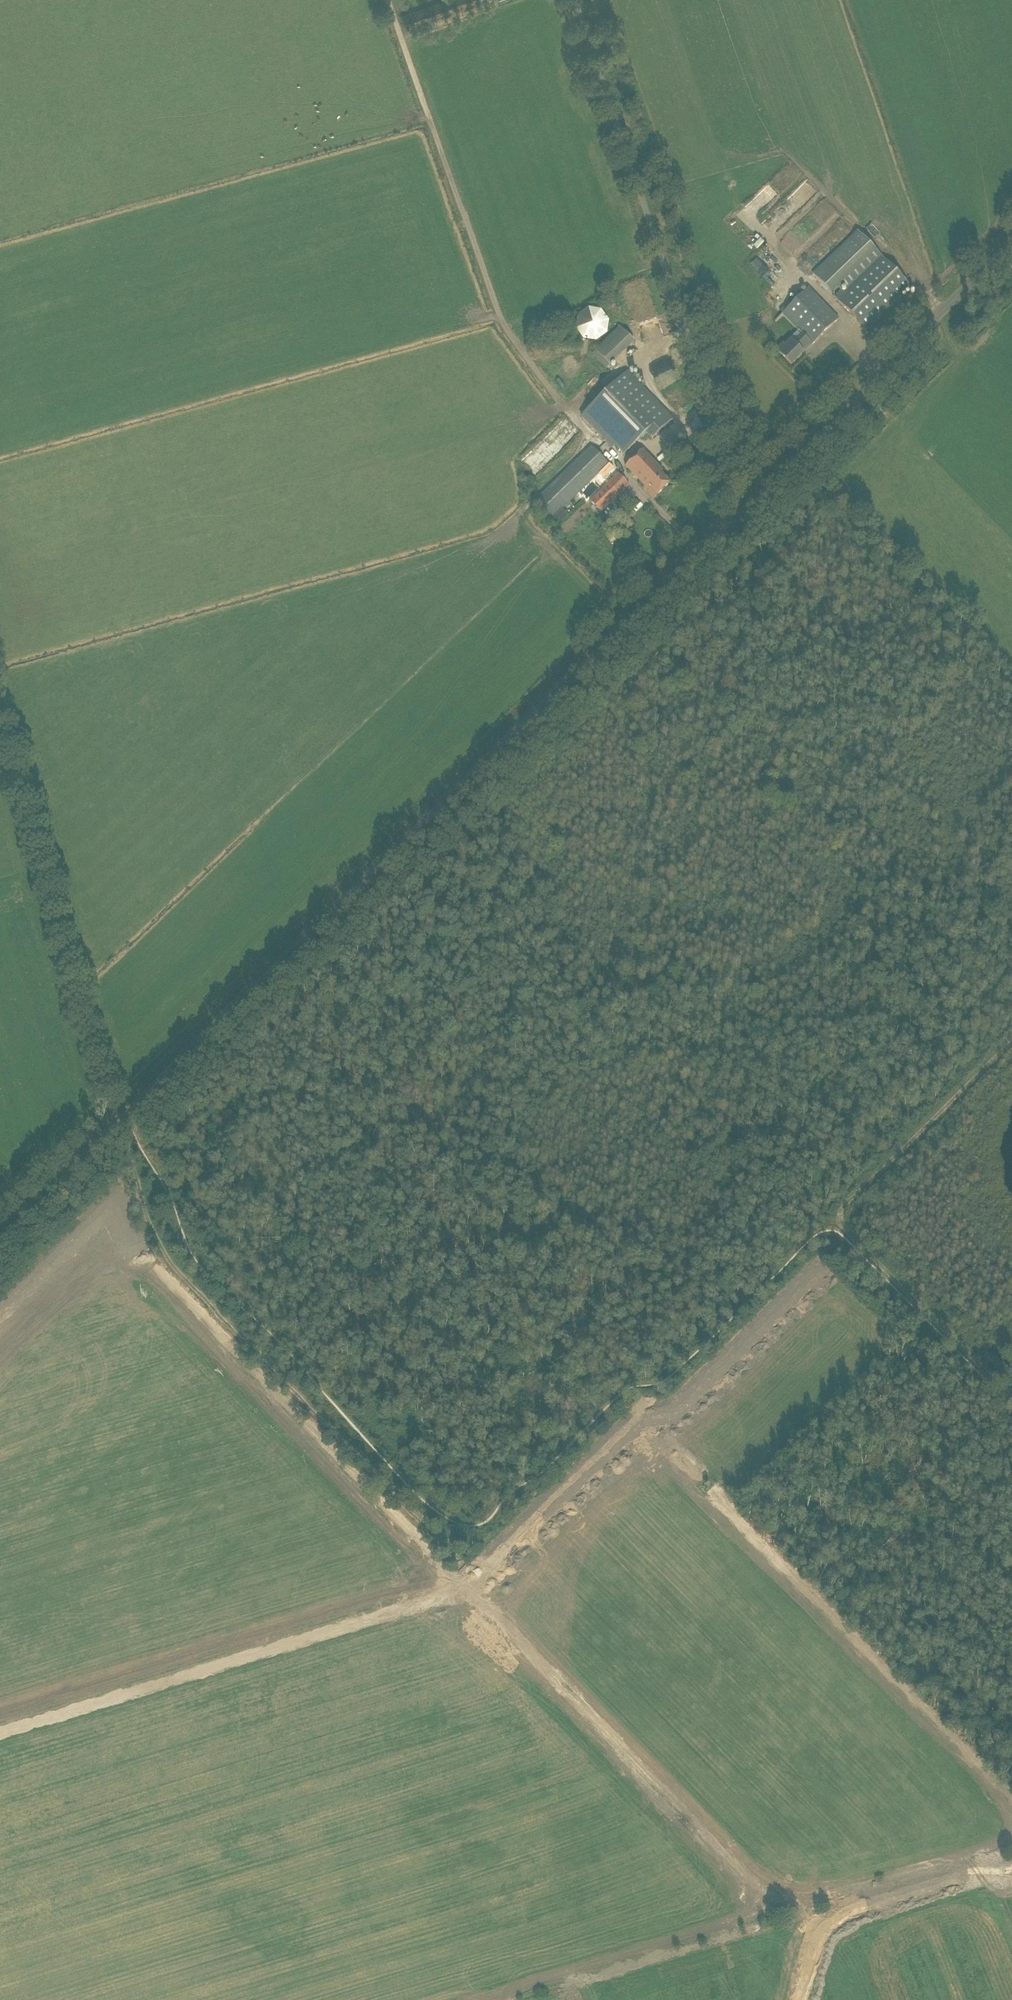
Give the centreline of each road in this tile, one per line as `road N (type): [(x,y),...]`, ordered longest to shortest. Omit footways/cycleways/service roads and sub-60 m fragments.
road 1 (track): [(837,1217),(815,1260),(465,1570),(176,1268),(113,1127)]
road 2 (unclassified): [(0,1238),(750,497)]
road 3 (unclassified): [(750,497),(573,0)]
road 4 (unclassified): [(750,497),(1011,240)]
road 5 (track): [(837,1217),(1011,1398)]
road 6 (track): [(1011,1043),(837,1217)]

